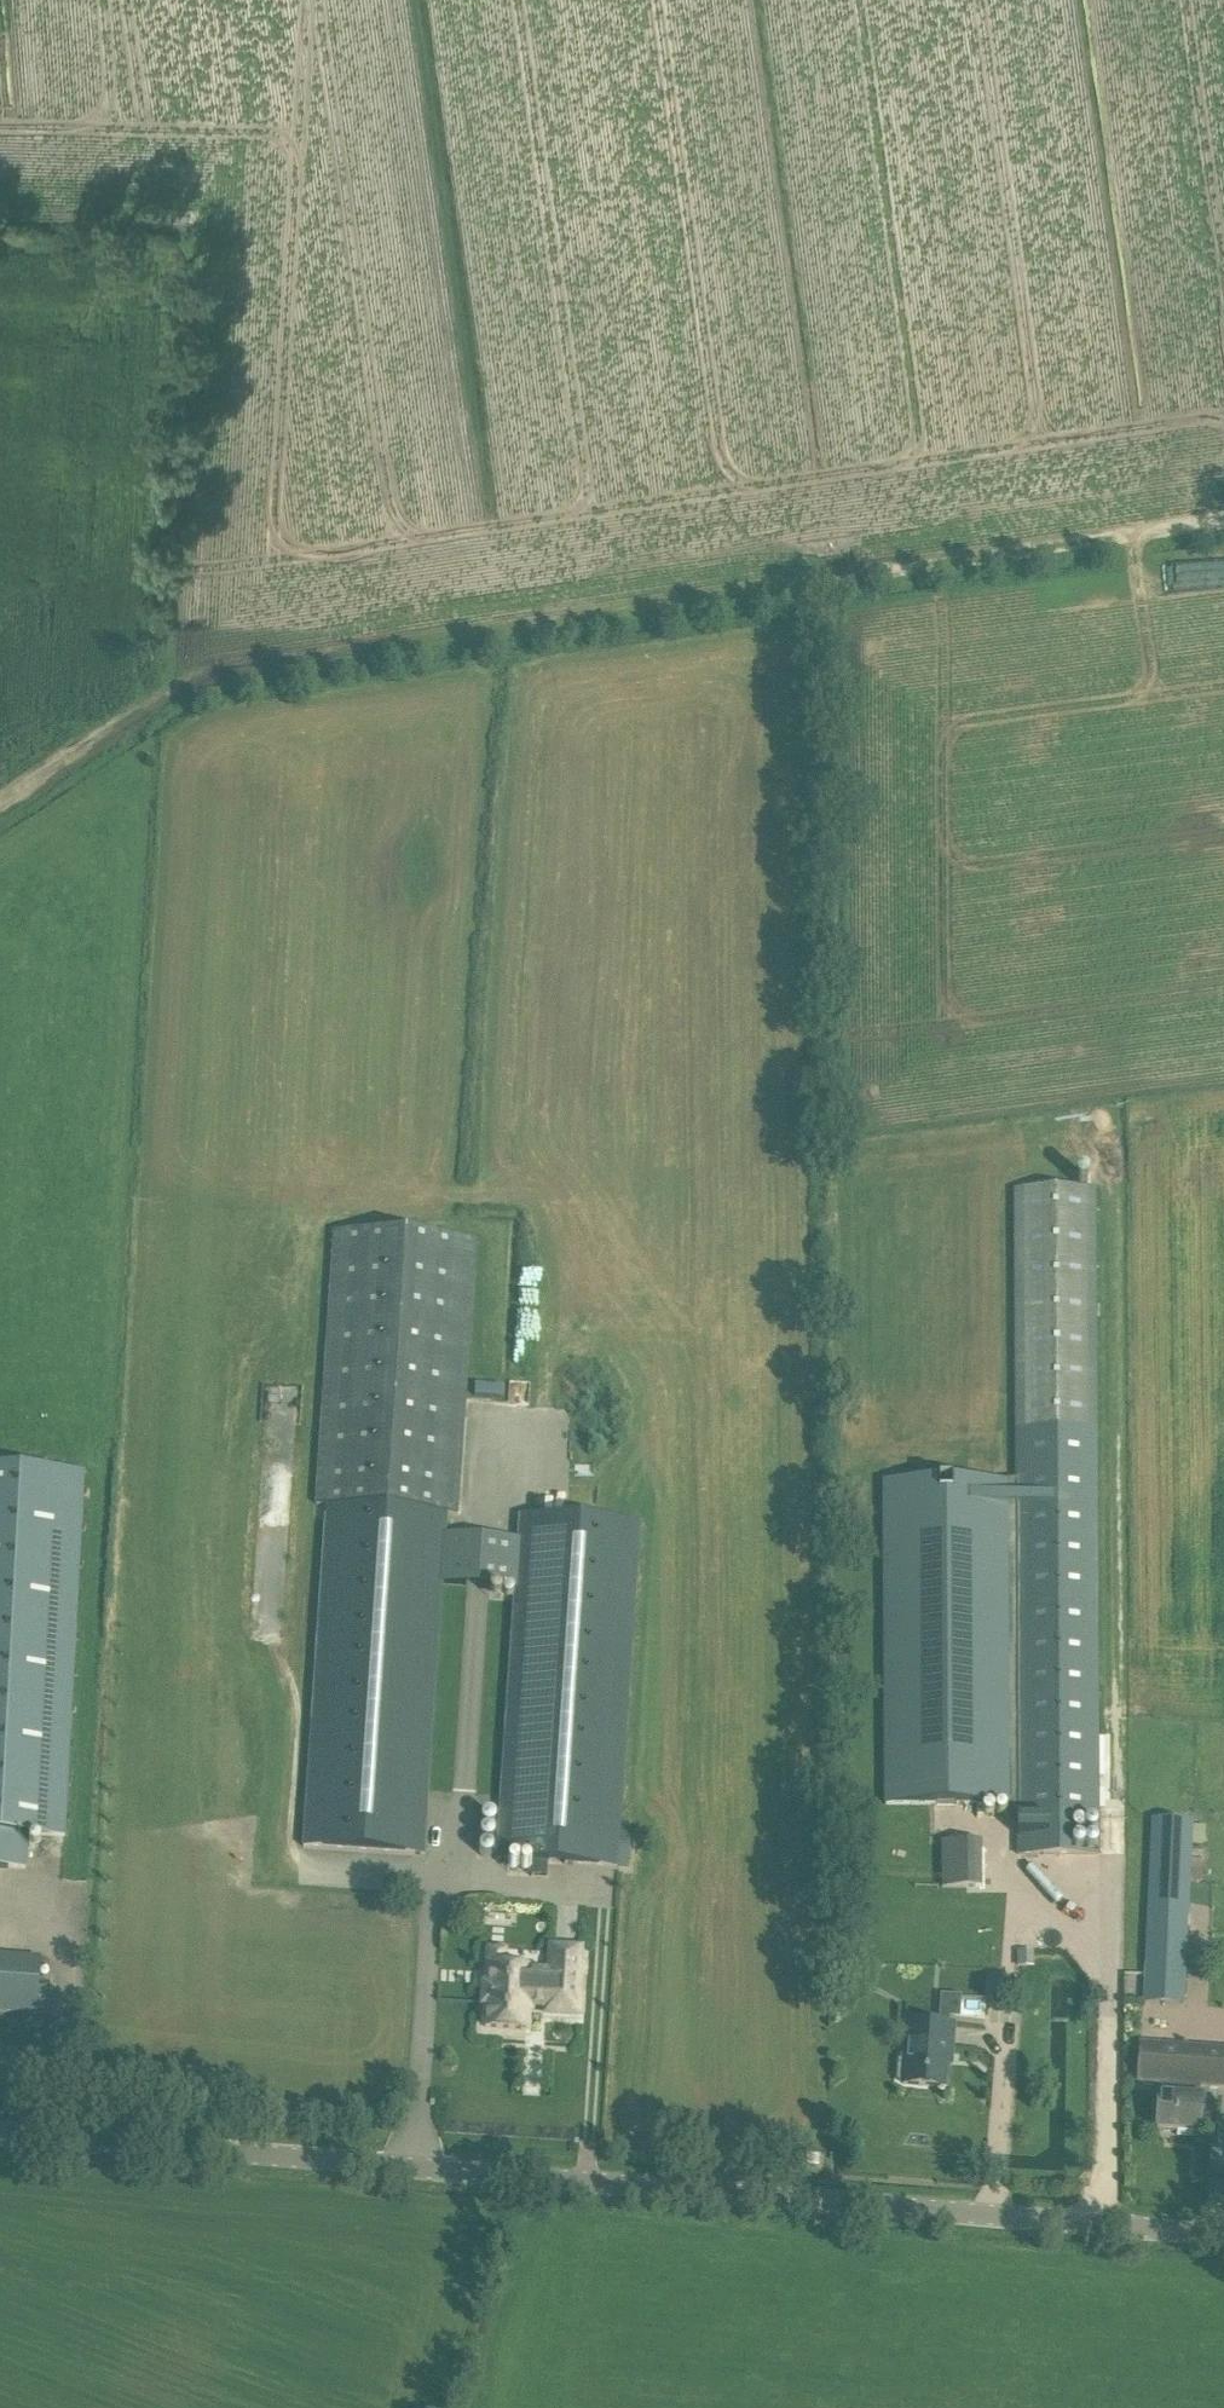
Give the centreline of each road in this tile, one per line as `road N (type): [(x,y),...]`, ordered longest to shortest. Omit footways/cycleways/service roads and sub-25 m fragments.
road 1 (unclassified): [(0,2133),(1223,2234)]
road 2 (track): [(1223,518),(505,623)]

